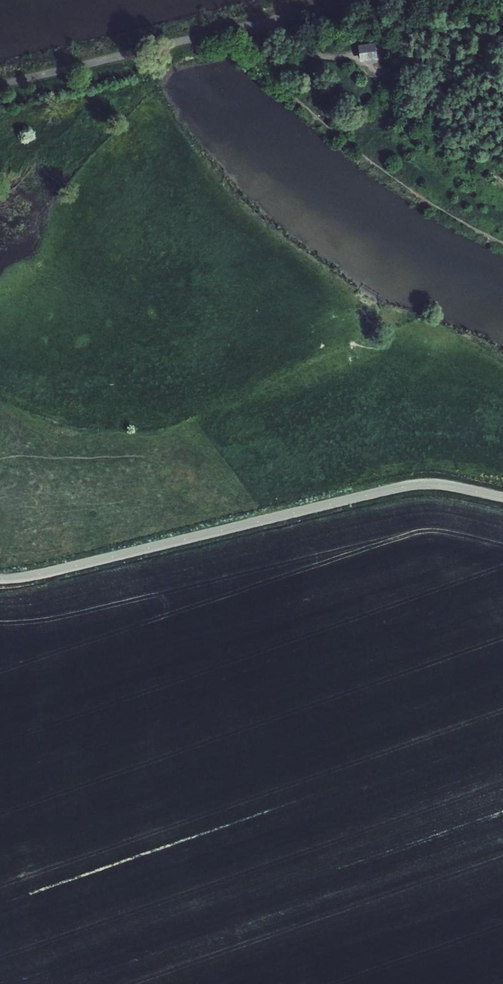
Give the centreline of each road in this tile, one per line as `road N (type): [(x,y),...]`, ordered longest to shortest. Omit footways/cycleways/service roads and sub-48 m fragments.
road 1 (unclassified): [(0,579),(406,486),(502,498)]

